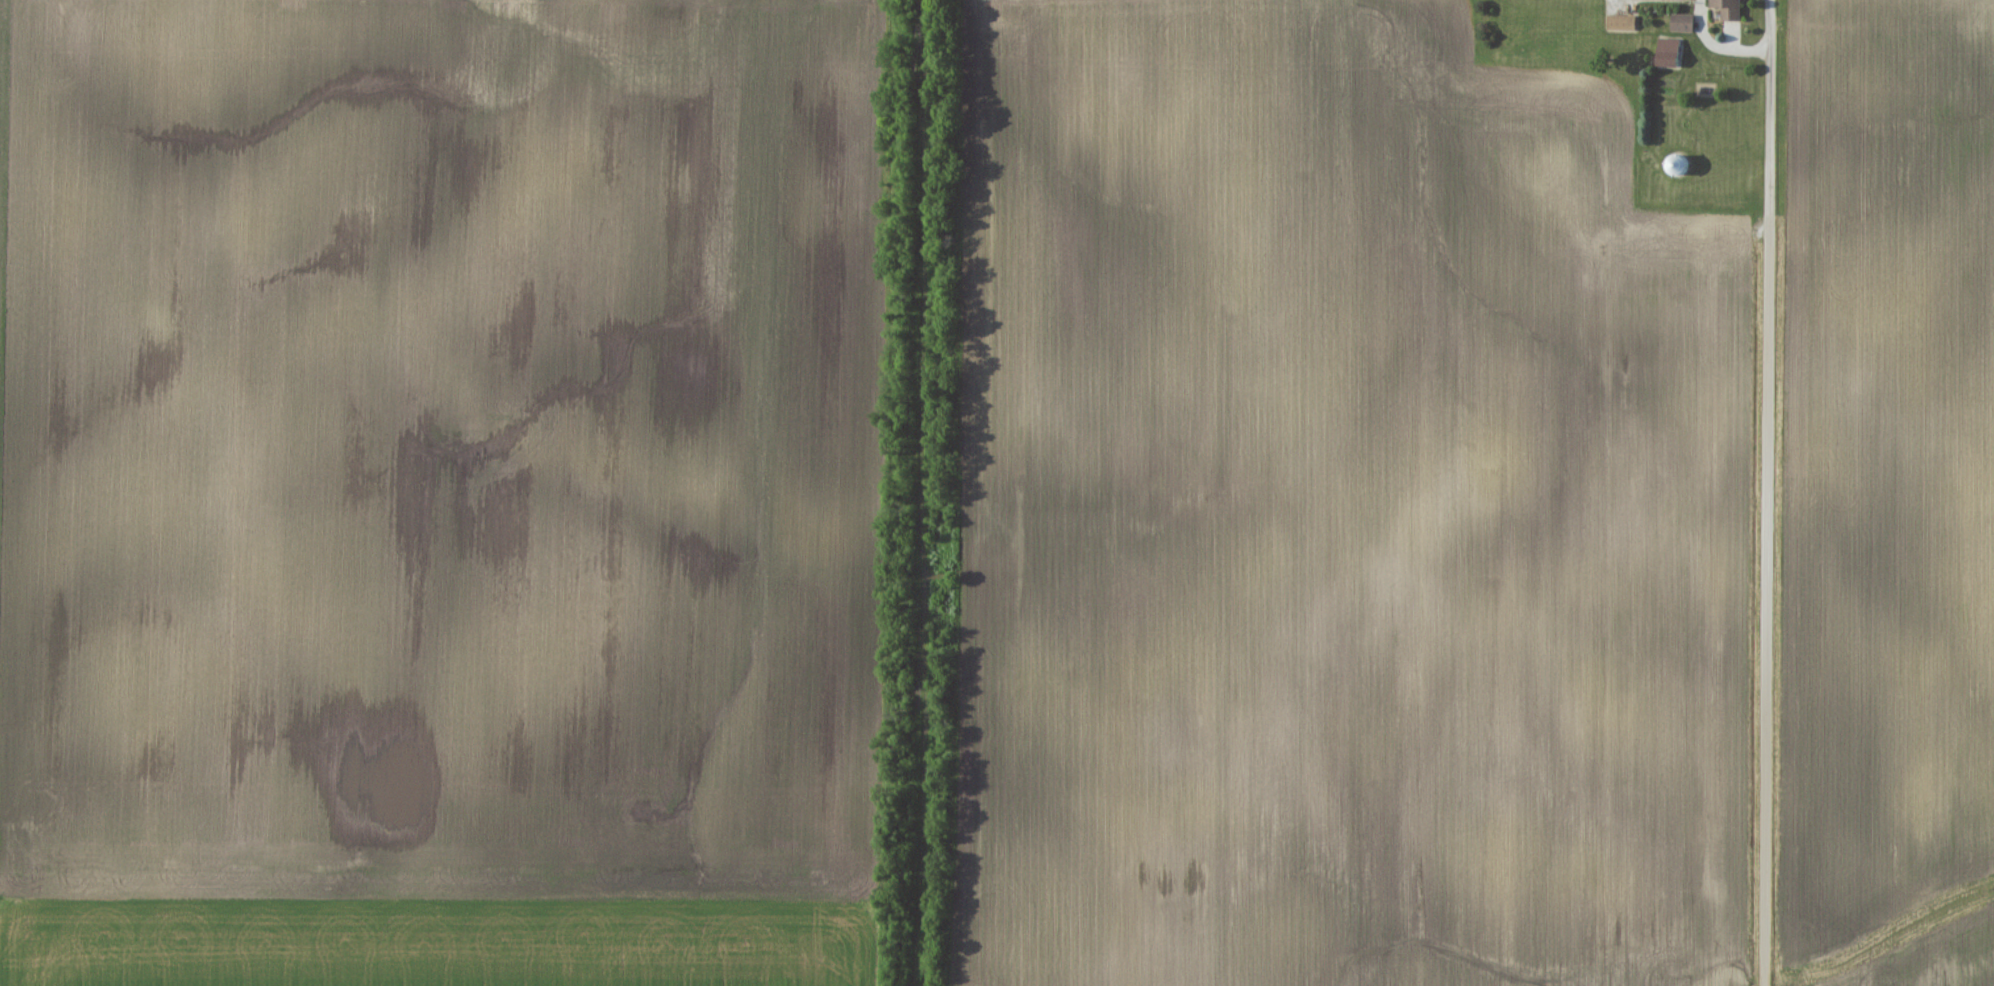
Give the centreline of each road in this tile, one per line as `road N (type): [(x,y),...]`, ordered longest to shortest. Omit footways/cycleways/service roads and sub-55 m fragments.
road 1 (residential): [(1768,985),(1773,0)]

